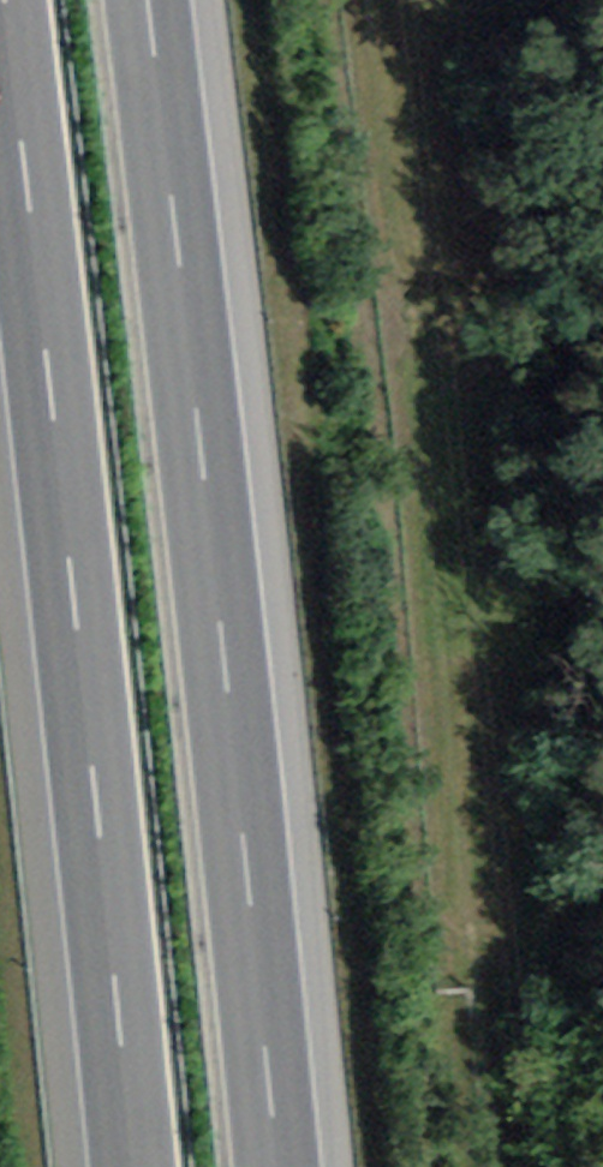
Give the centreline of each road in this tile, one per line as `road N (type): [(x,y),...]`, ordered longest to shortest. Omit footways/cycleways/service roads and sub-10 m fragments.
road 1 (motorway): [(2,0),(130,1166)]
road 2 (motorway): [(268,1166),(142,0)]

